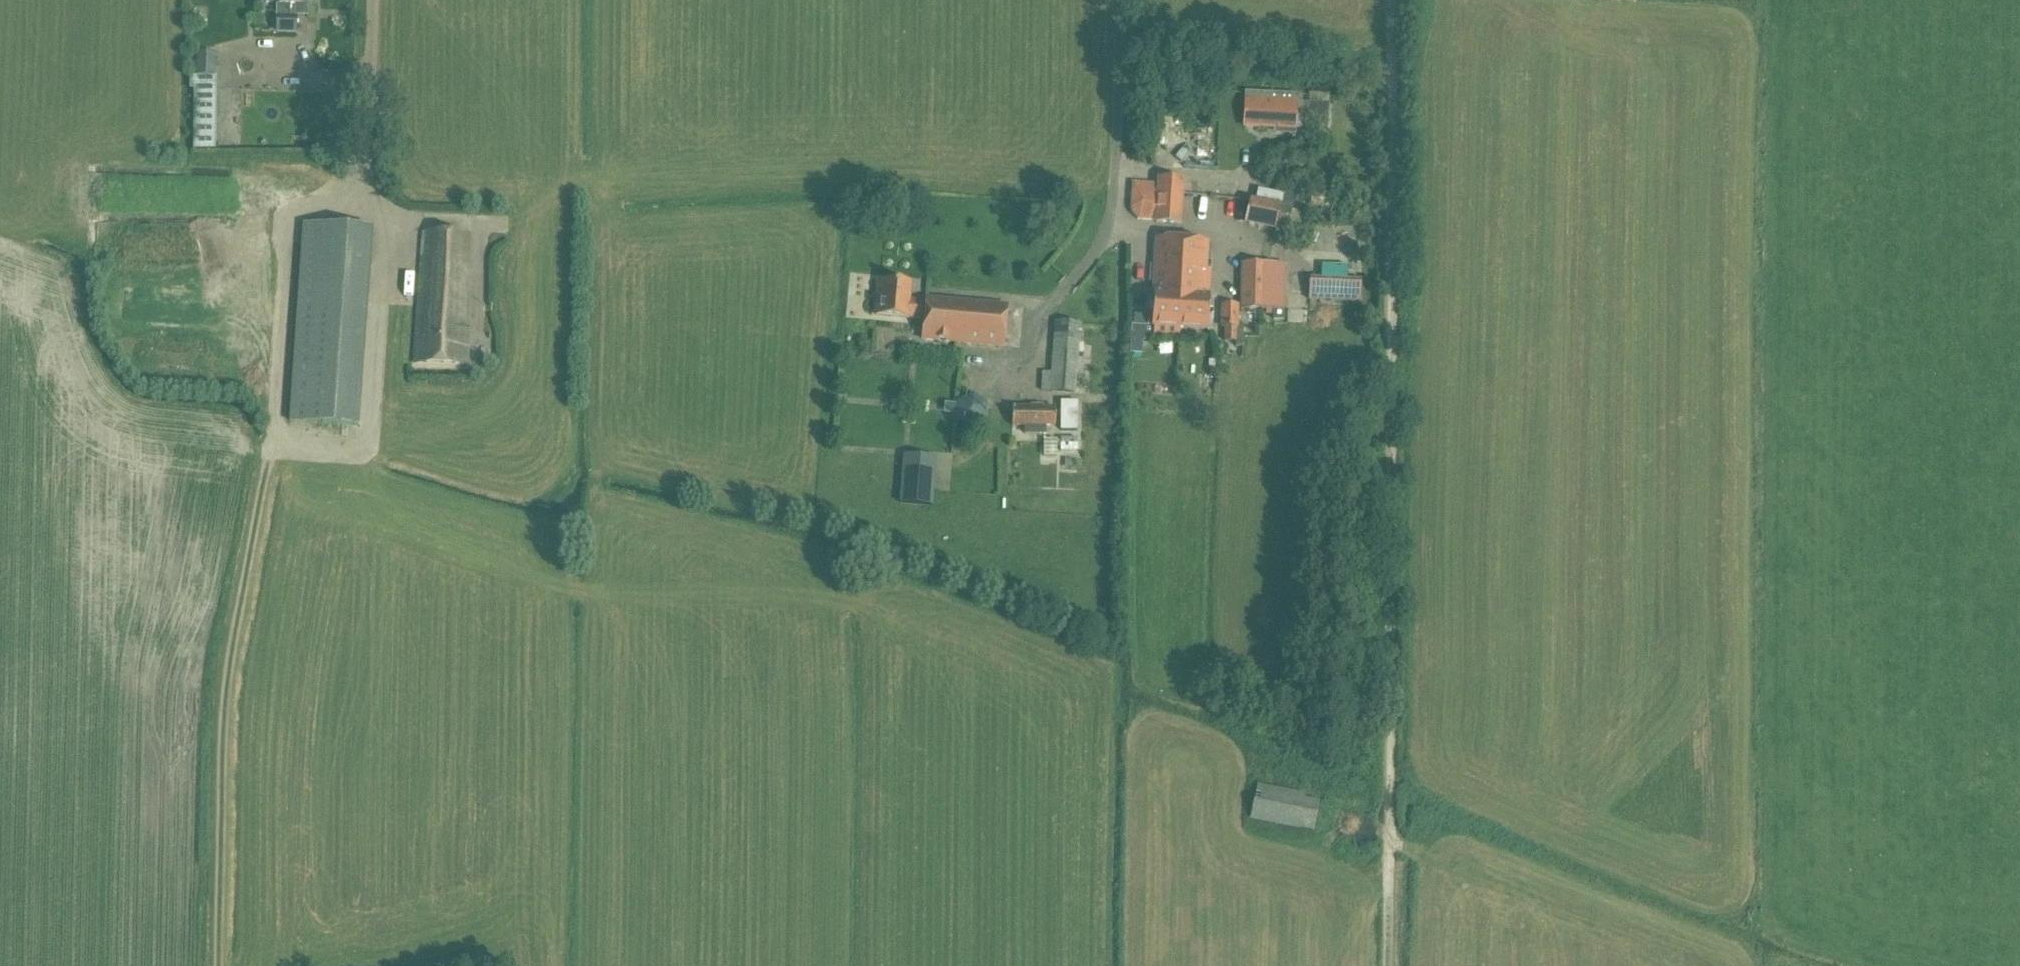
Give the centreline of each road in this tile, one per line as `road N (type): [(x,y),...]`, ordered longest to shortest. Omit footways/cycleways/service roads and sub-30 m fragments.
road 1 (track): [(1390,841),(1399,0)]
road 2 (track): [(1389,965),(1390,841),(1417,850)]

